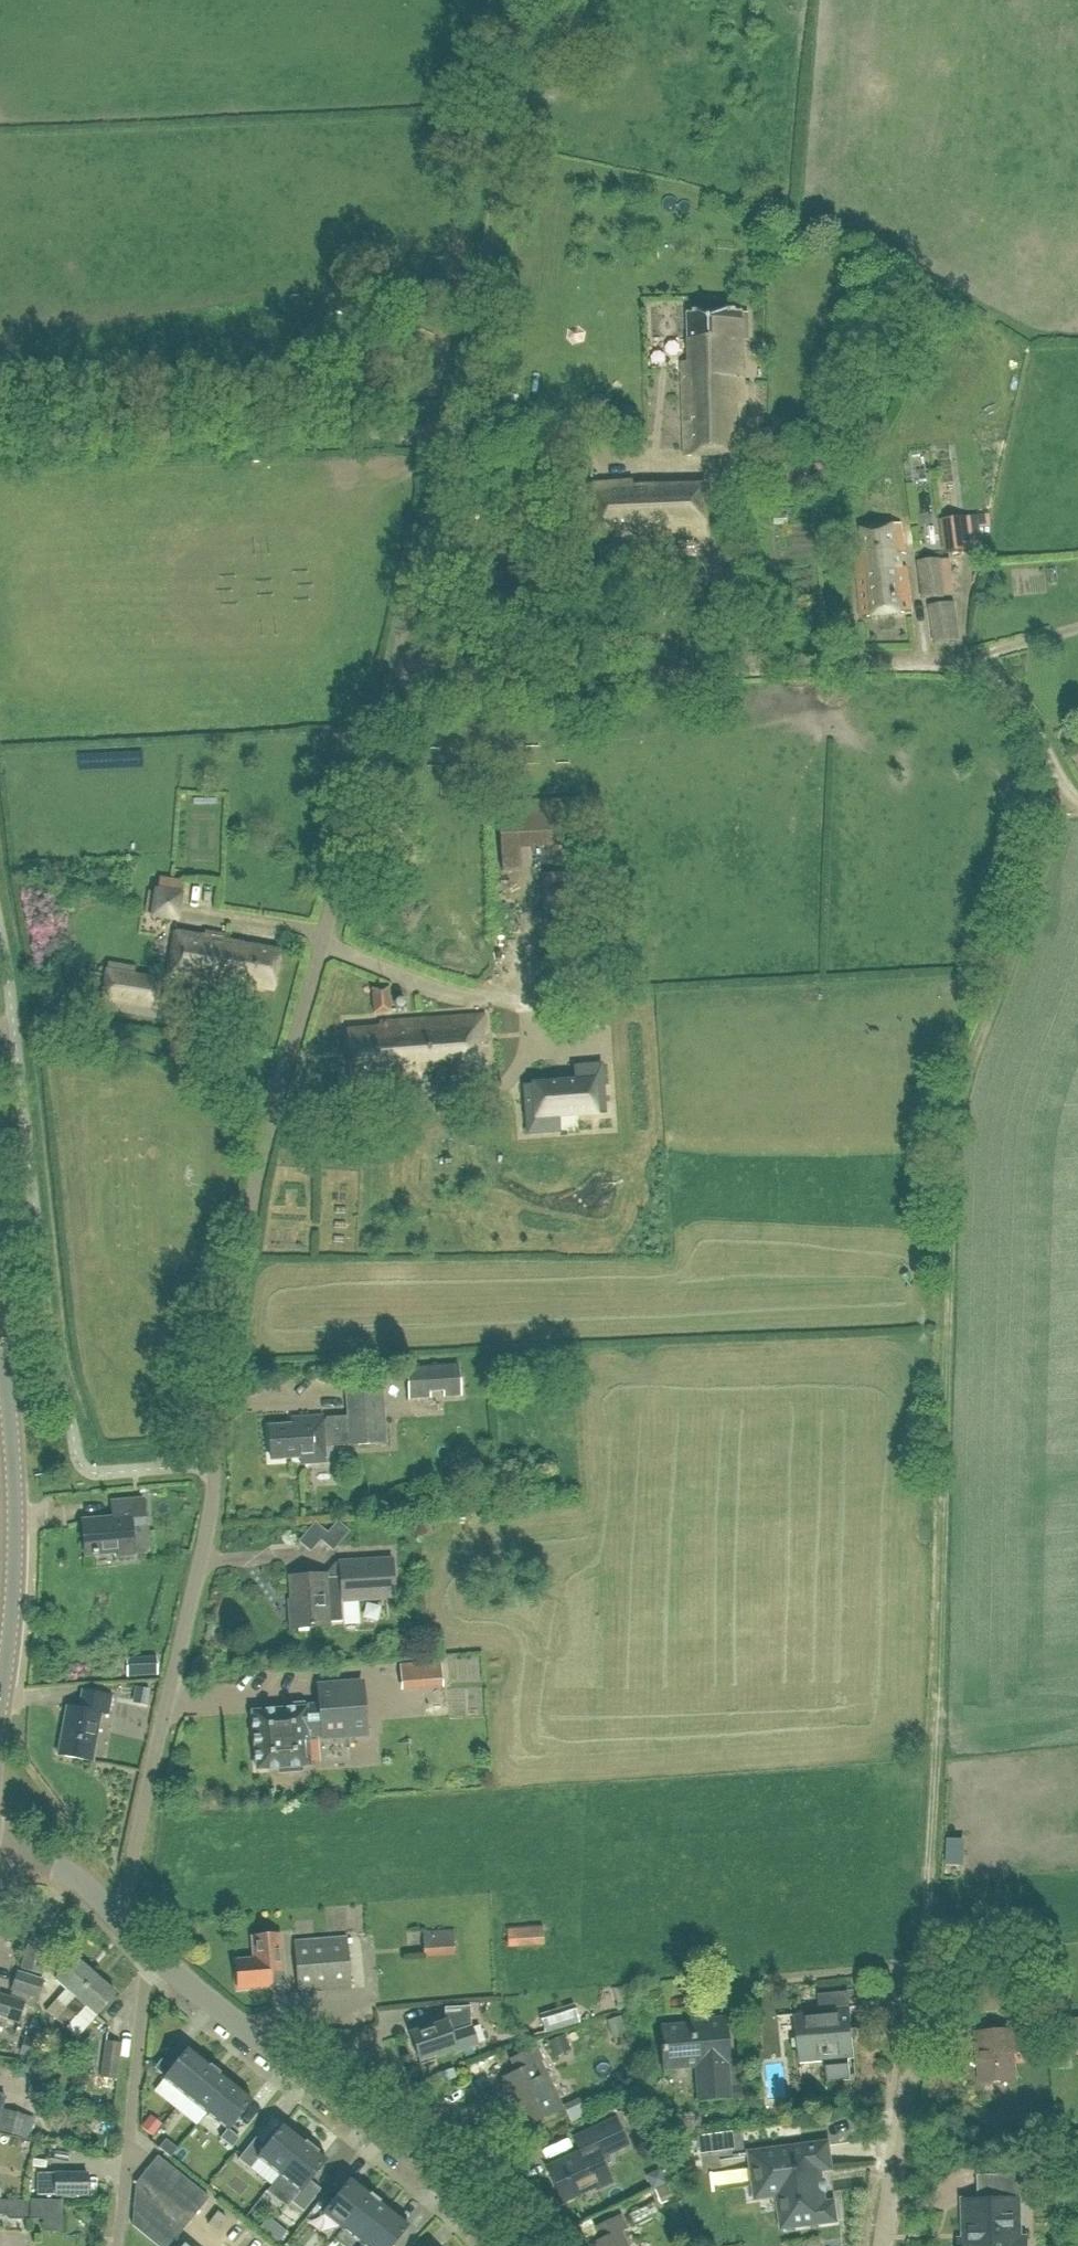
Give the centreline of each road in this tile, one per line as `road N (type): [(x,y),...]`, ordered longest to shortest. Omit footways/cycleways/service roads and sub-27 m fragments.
road 1 (residential): [(116,1921),(207,1535),(220,1387),(256,1178),(383,720)]
road 2 (track): [(927,1944),(960,1092),(1061,792)]
road 3 (track): [(1077,810),(1061,792),(1041,737),(1010,692),(992,676),(950,662),(463,673),(397,667)]
road 4 (tertiary): [(500,2245),(449,2186),(148,1951)]
road 5 (unclassified): [(0,442),(332,431),(450,437)]
road 6 (unclassified): [(450,437),(531,0)]
road 7 (secondary): [(0,1705),(14,1564),(0,1349)]
road 8 (residential): [(882,2245),(927,1944)]
road 9 (residential): [(117,2245),(148,1951)]
road 10 (unclassified): [(383,720),(450,437)]
road 11 (track): [(0,1027),(137,1043),(211,1072),(271,1114)]
road 12 (tertiary): [(116,1921),(54,1865),(0,1855)]

